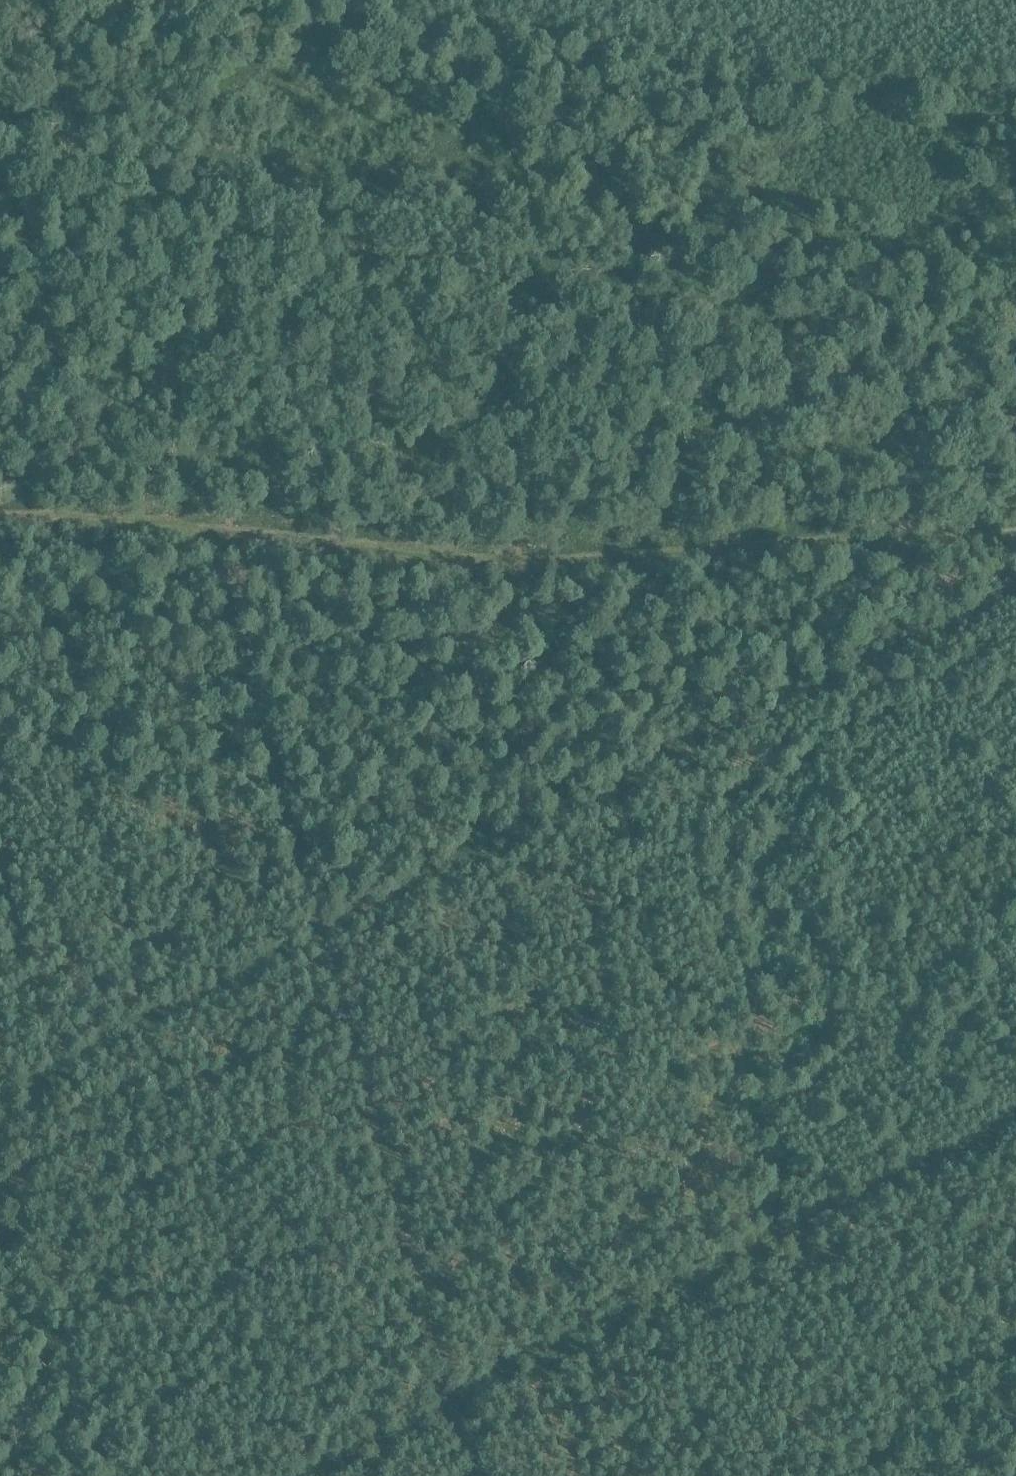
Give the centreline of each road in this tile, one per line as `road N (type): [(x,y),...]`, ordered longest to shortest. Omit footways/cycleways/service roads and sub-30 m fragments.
road 1 (track): [(0,520),(240,533),(506,563),(1015,537)]
road 2 (track): [(213,531),(468,1475)]

